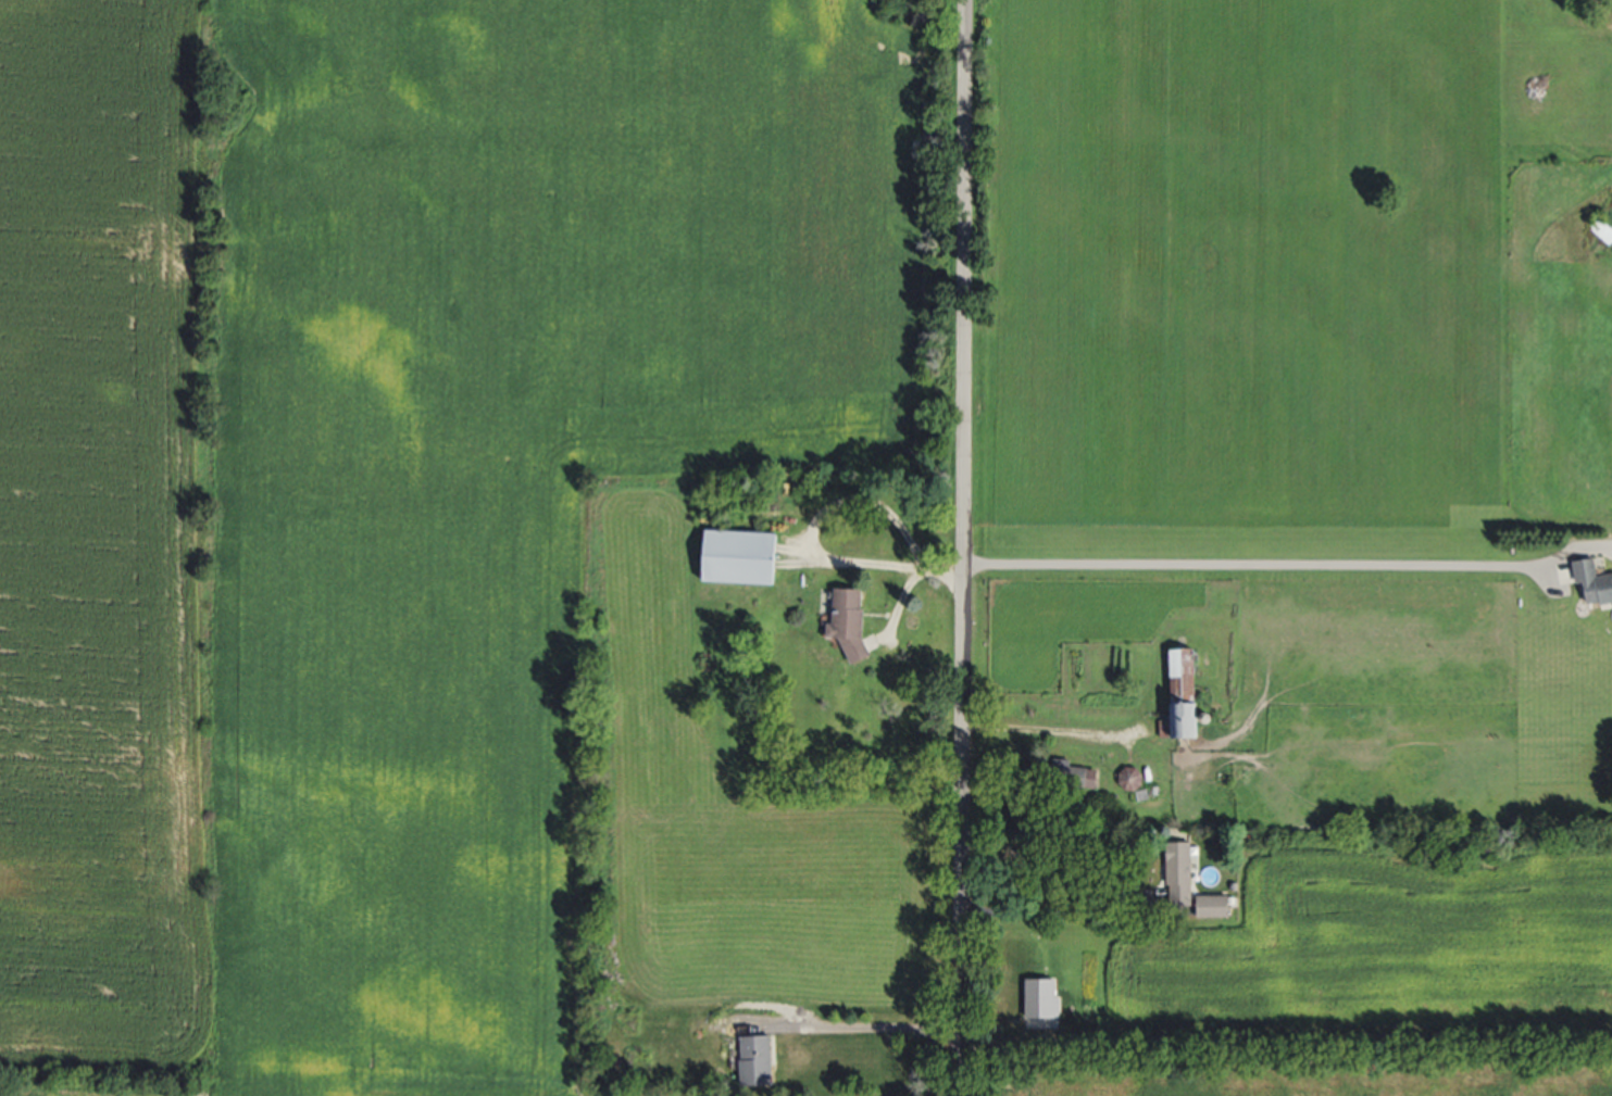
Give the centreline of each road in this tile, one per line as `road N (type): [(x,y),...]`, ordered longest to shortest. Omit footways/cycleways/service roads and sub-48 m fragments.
road 1 (residential): [(962,1095),(962,0)]

